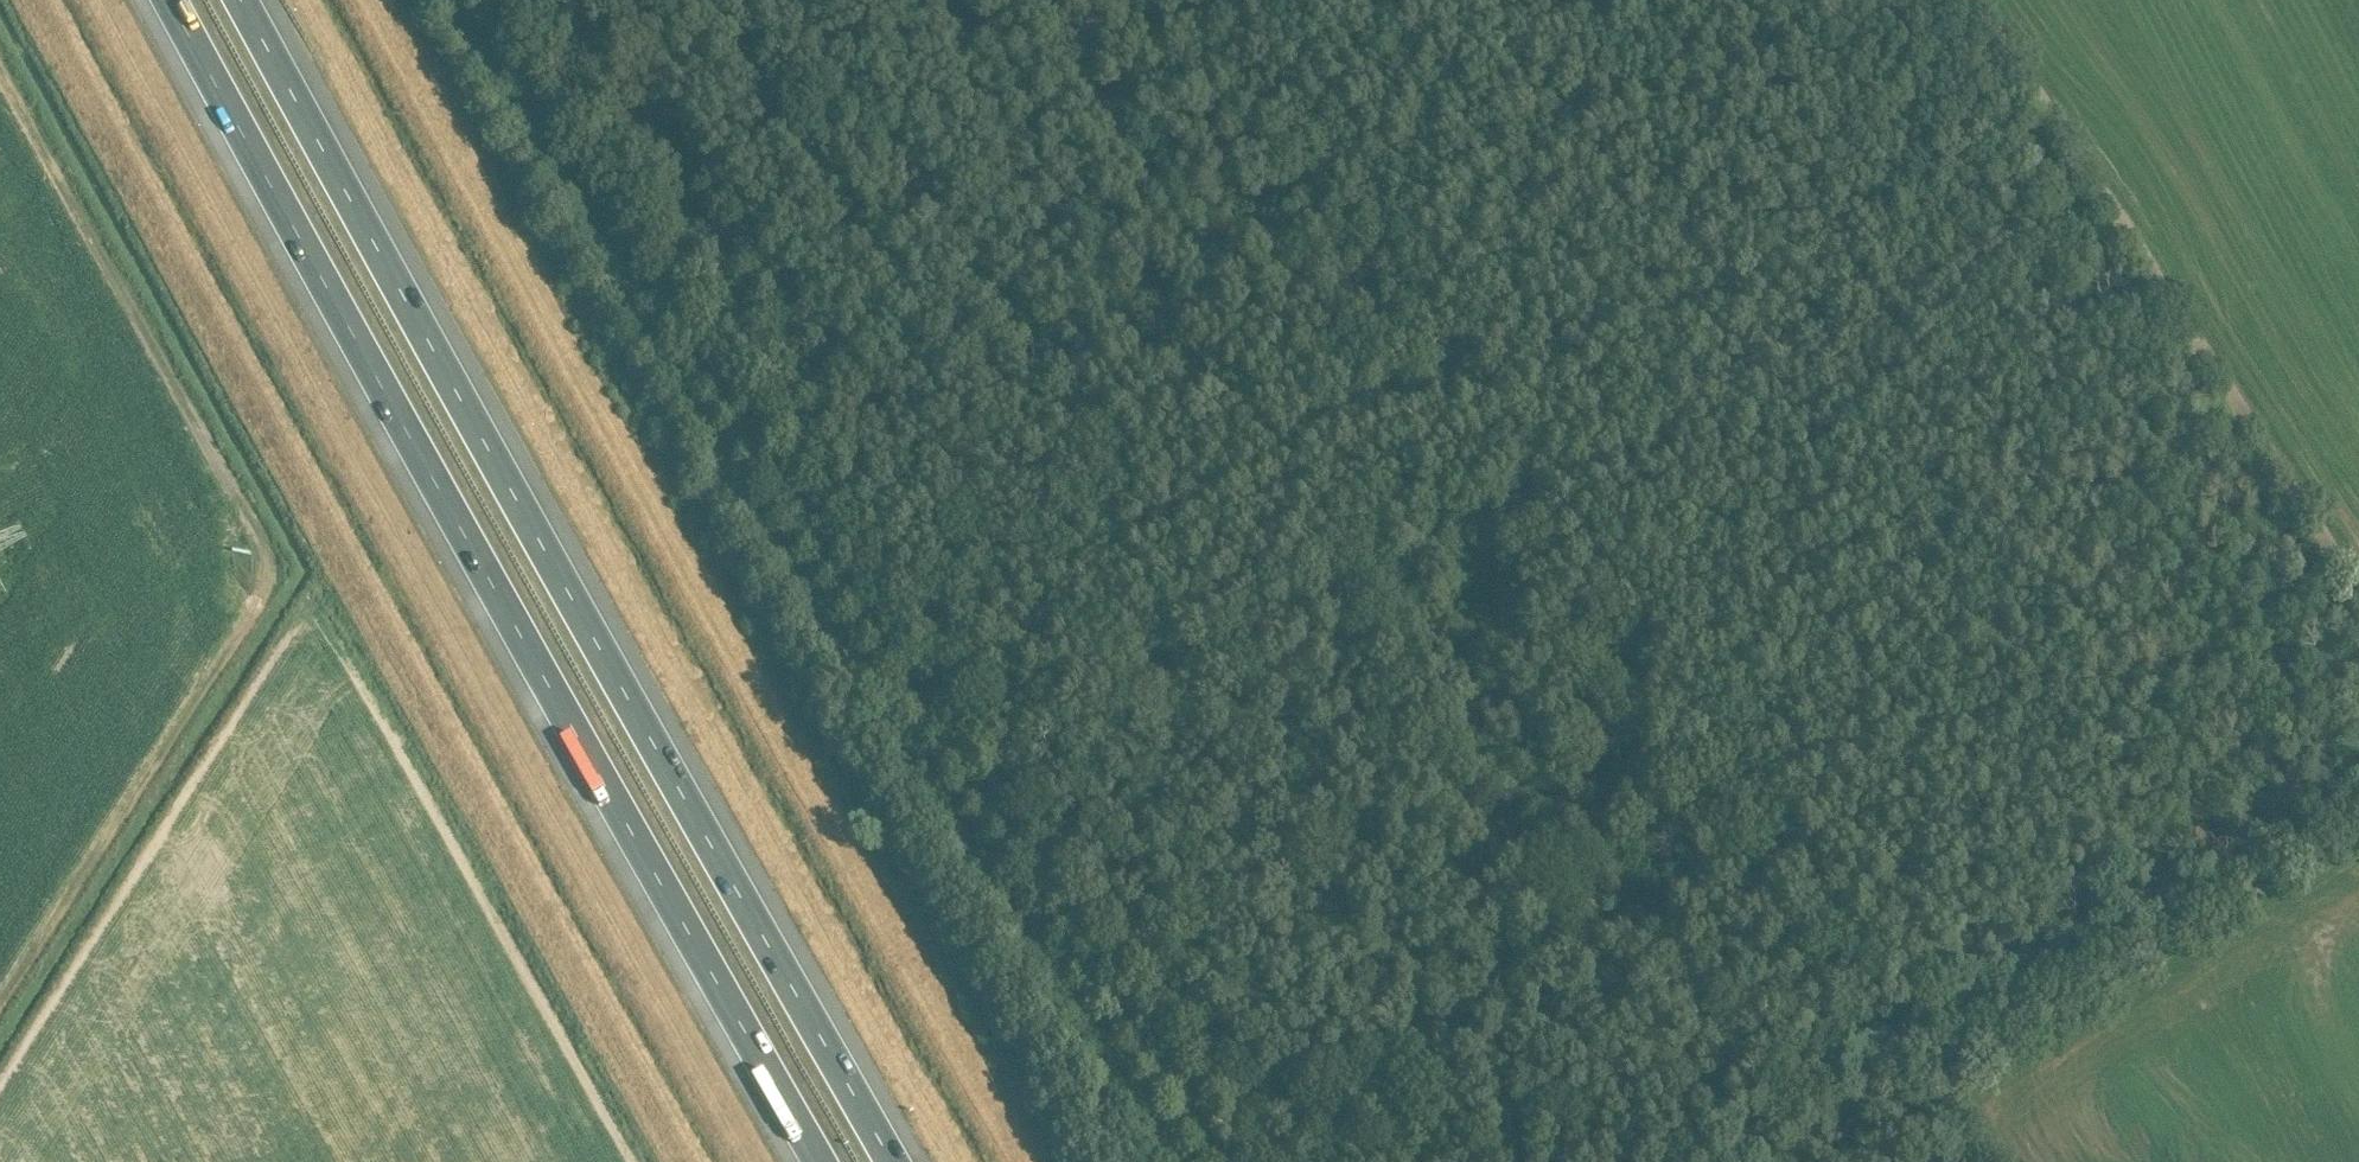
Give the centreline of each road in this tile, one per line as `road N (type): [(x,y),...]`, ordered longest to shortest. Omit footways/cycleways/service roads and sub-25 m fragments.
road 1 (track): [(454,0),(524,99),(961,814),(1187,1161)]
road 2 (motorway): [(898,1161),(257,0)]
road 3 (motorway): [(184,0),(823,1161)]
road 4 (track): [(0,1029),(215,699),(266,602),(270,565),(0,47)]

